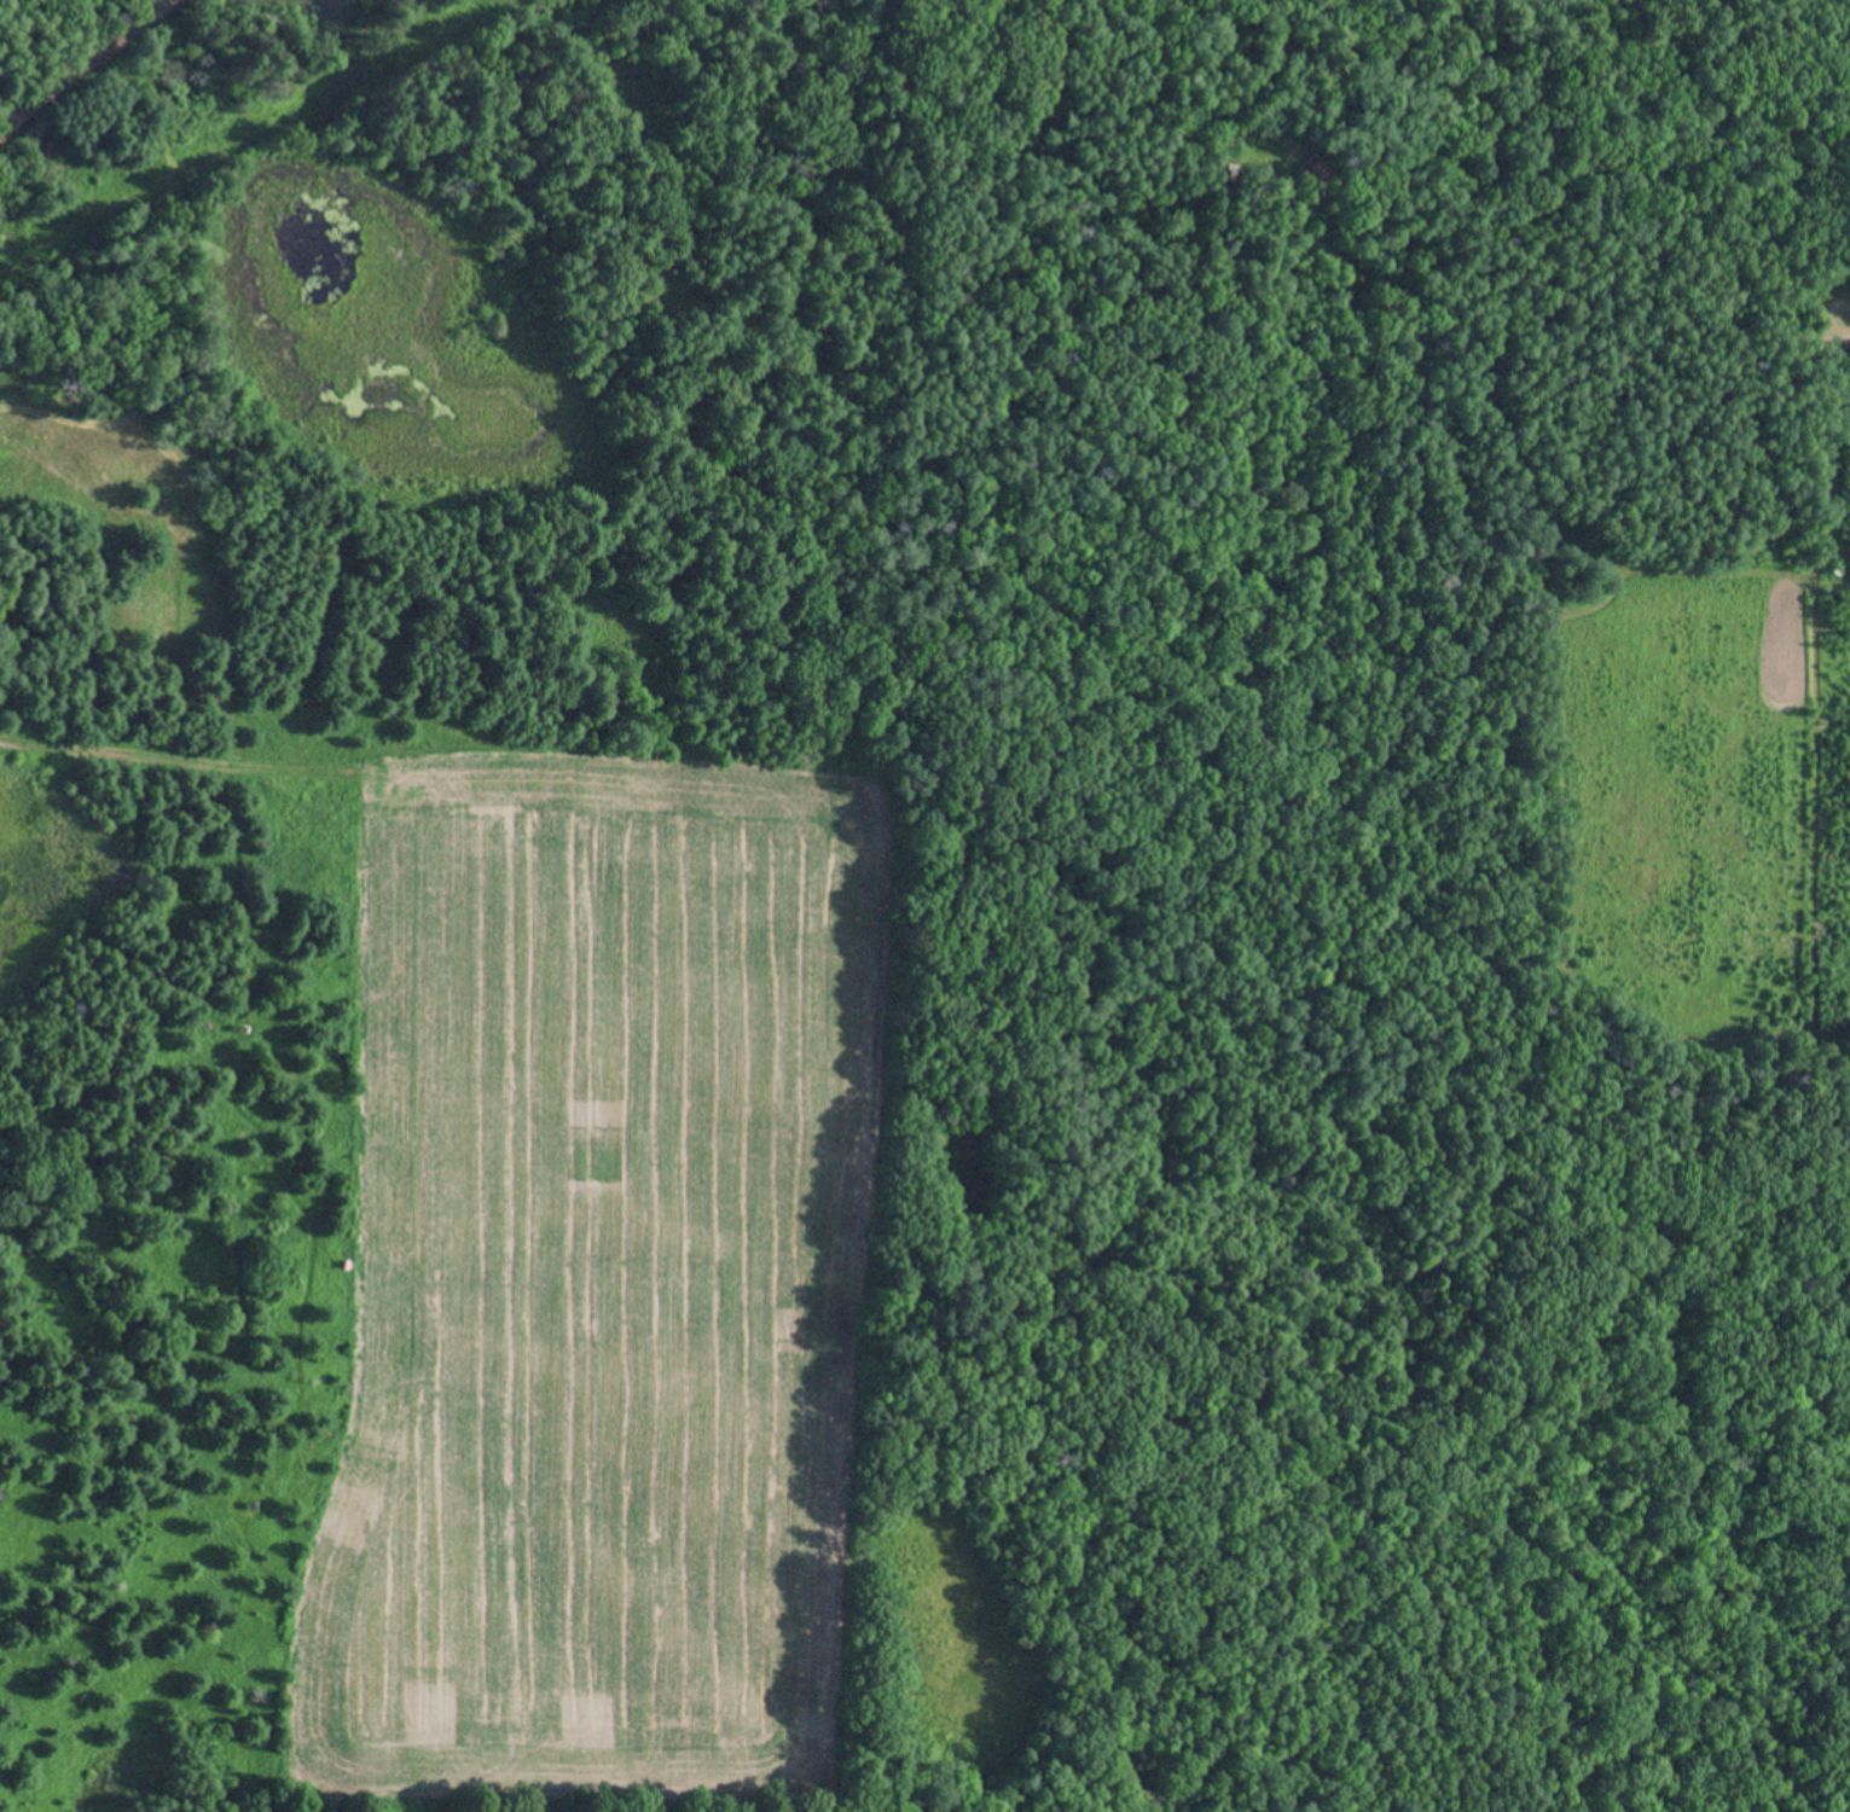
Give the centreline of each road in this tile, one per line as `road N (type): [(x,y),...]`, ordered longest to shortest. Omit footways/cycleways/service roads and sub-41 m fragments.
road 1 (residential): [(0,170),(316,0)]

